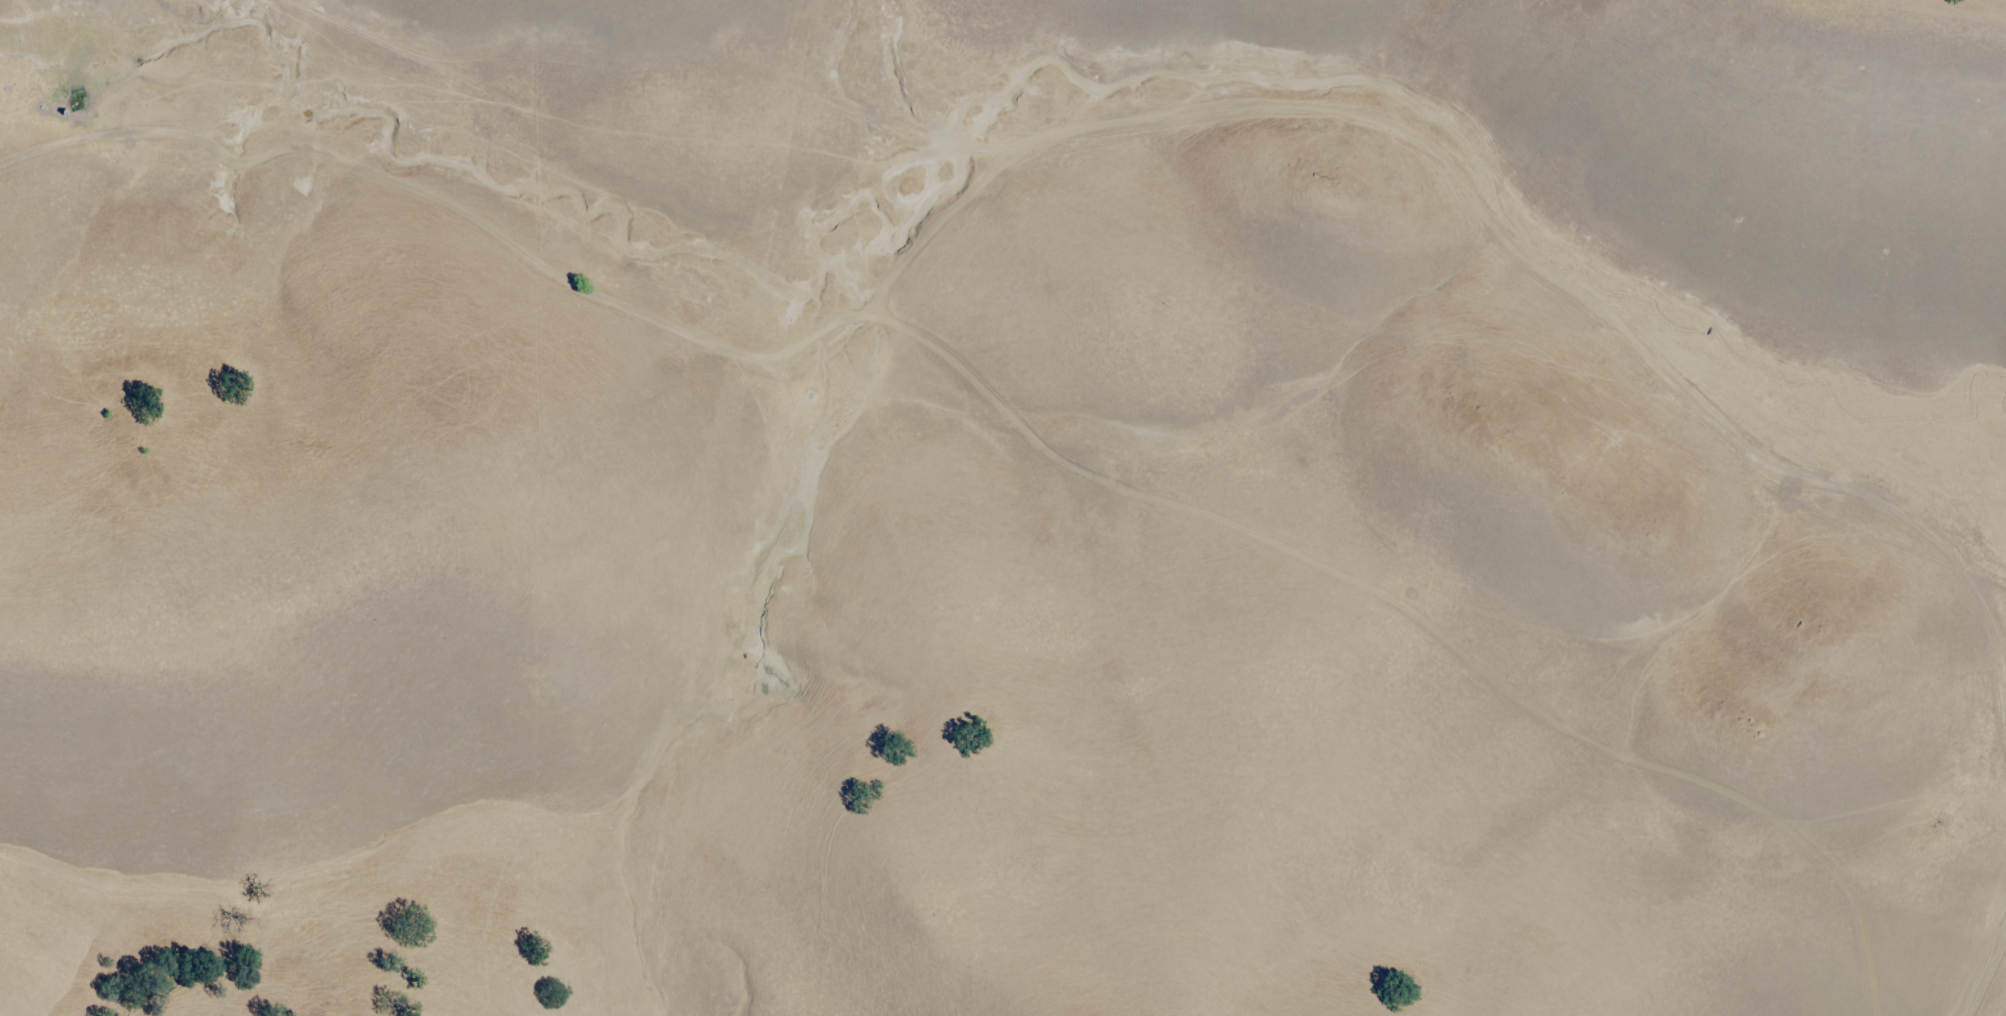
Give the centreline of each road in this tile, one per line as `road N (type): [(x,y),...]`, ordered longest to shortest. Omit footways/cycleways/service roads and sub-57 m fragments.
road 1 (track): [(1875,1015),(1859,909),(1721,789),(1638,772),(1542,726),(1415,626),(1333,575),(1166,509),(1072,484),(1008,435),(943,361),(839,315),(744,245),(263,0)]

